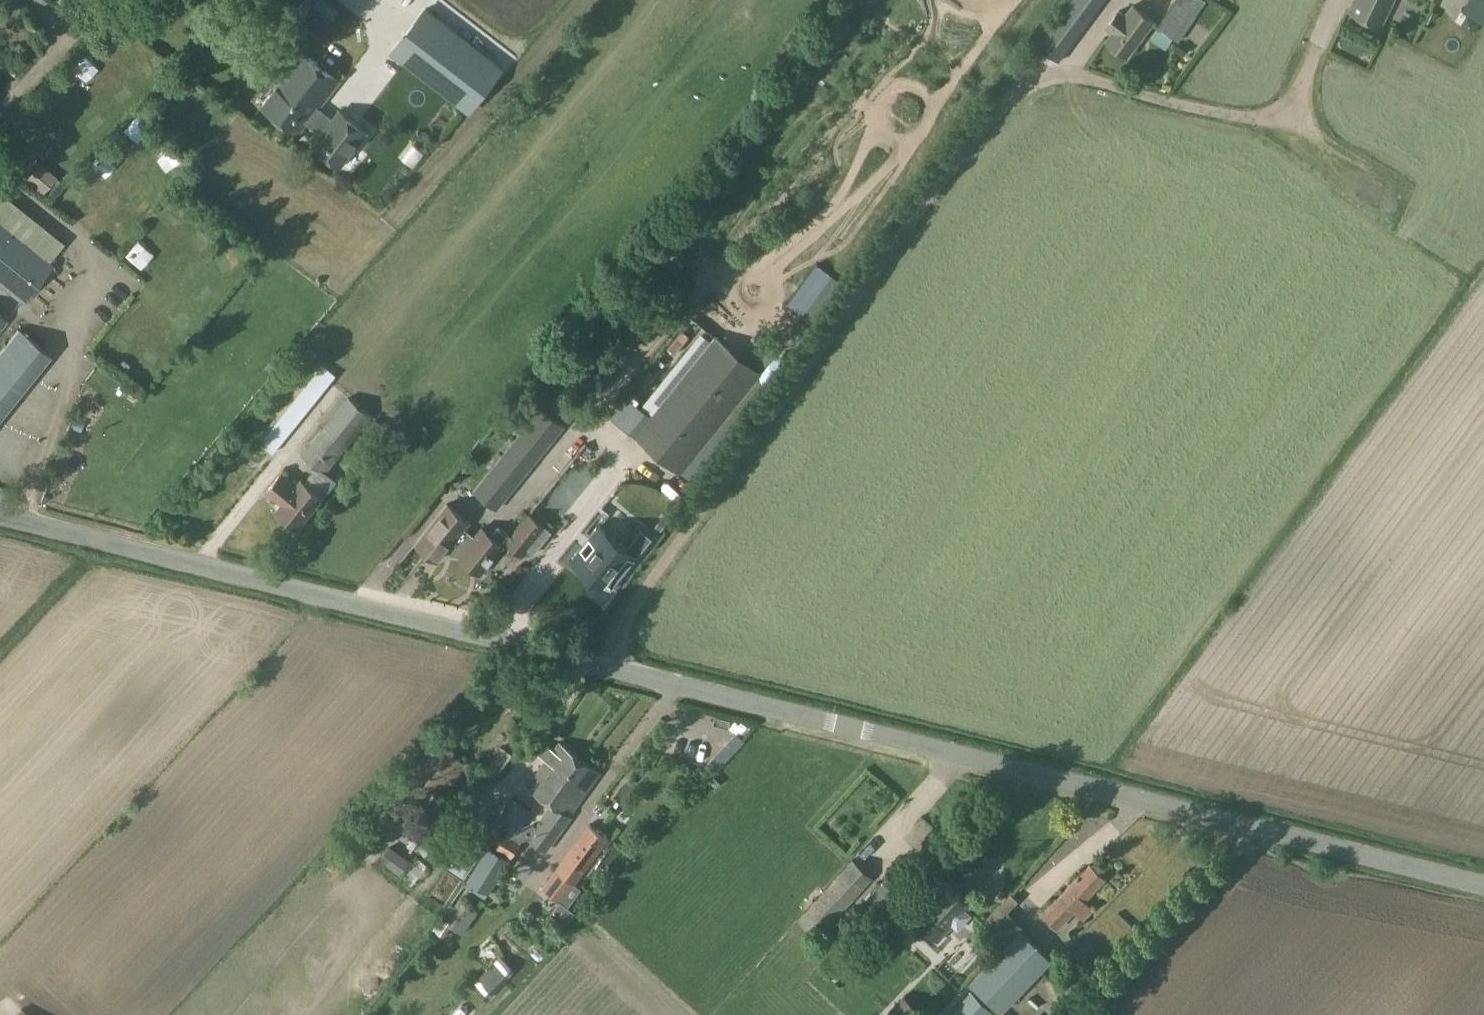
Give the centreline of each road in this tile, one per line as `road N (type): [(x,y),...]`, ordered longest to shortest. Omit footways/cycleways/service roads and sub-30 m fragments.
road 1 (unclassified): [(1483,886),(0,517)]

